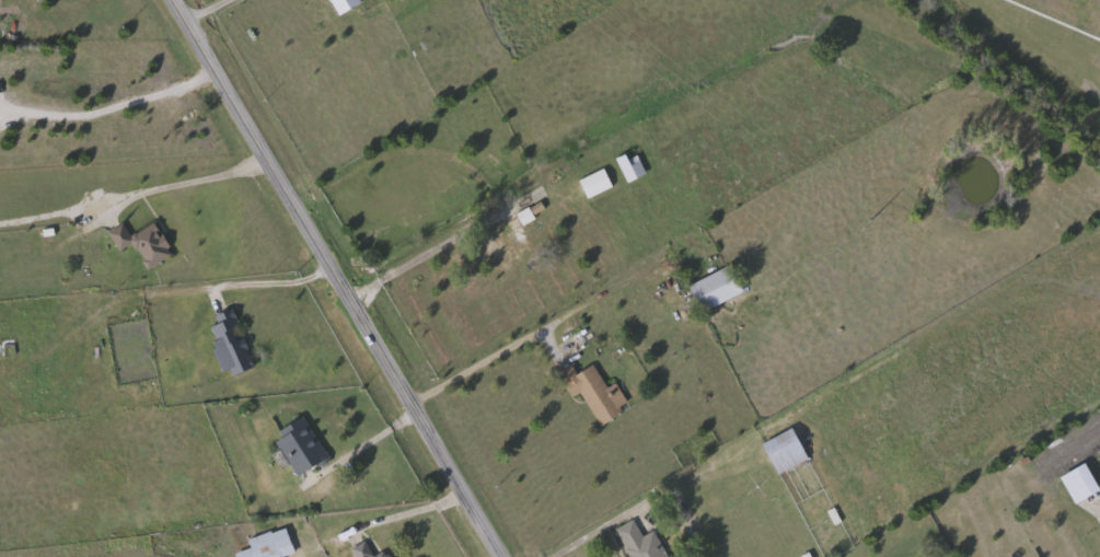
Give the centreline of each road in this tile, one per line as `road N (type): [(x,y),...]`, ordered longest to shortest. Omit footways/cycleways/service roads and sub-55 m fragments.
road 1 (secondary): [(168,0),(410,416)]
road 2 (residential): [(410,416),(452,380),(657,269)]
road 3 (residential): [(344,303),(548,194)]
road 4 (residential): [(557,556),(740,450)]
road 5 (secondary): [(410,416),(496,556)]

